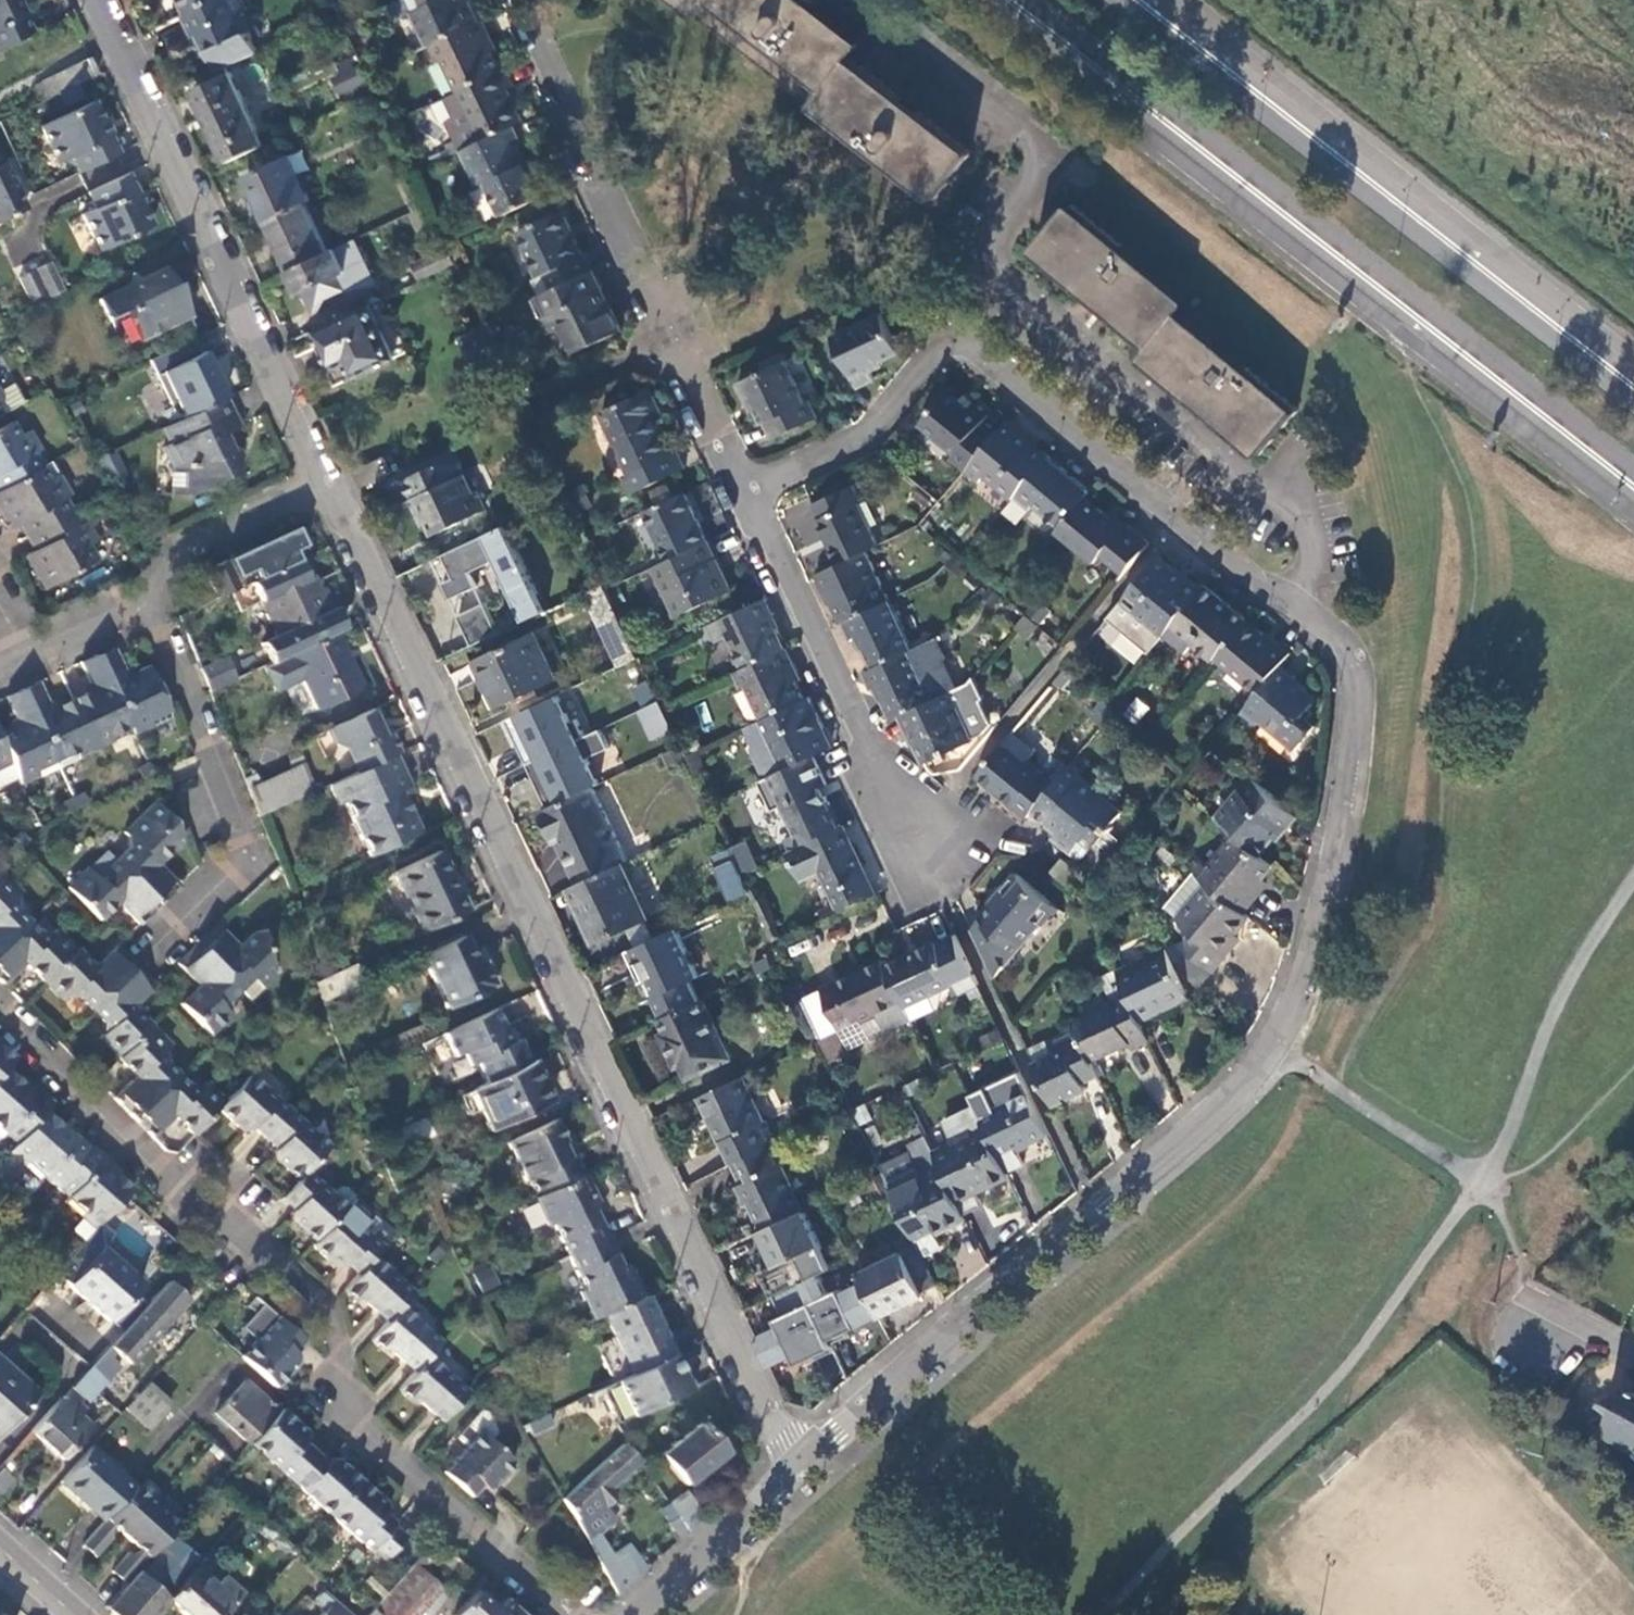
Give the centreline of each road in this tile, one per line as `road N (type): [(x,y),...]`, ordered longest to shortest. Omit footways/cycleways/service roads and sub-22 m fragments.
road 1 (residential): [(804,1463),(1110,1203),(1273,1052),(1295,1006),(1336,873),(1360,693),(1345,642),(1247,575),(978,350),(935,358),(870,433),(747,491)]
road 2 (residential): [(804,1463),(786,1439),(356,530),(324,483)]
road 3 (primary): [(1021,0),(1633,477)]
road 4 (residential): [(564,1614),(361,1431),(326,1311),(196,1202)]
road 5 (residential): [(324,483),(100,0)]
road 6 (residential): [(747,491),(776,536),(910,827),(949,839)]
road 7 (residential): [(154,609),(244,837),(232,874),(139,963)]
road 8 (residential): [(521,0),(671,326)]
road 9 (residential): [(0,1013),(196,1202)]
road 10 (residential): [(634,1614),(804,1463)]
road 11 (residential): [(324,483),(167,557),(154,609)]
road 12 (residential): [(747,491),(677,338)]
road 13 (residential): [(154,609),(119,614),(21,660)]
road 14 (residential): [(1633,1352),(1556,1313),(1540,1344)]

